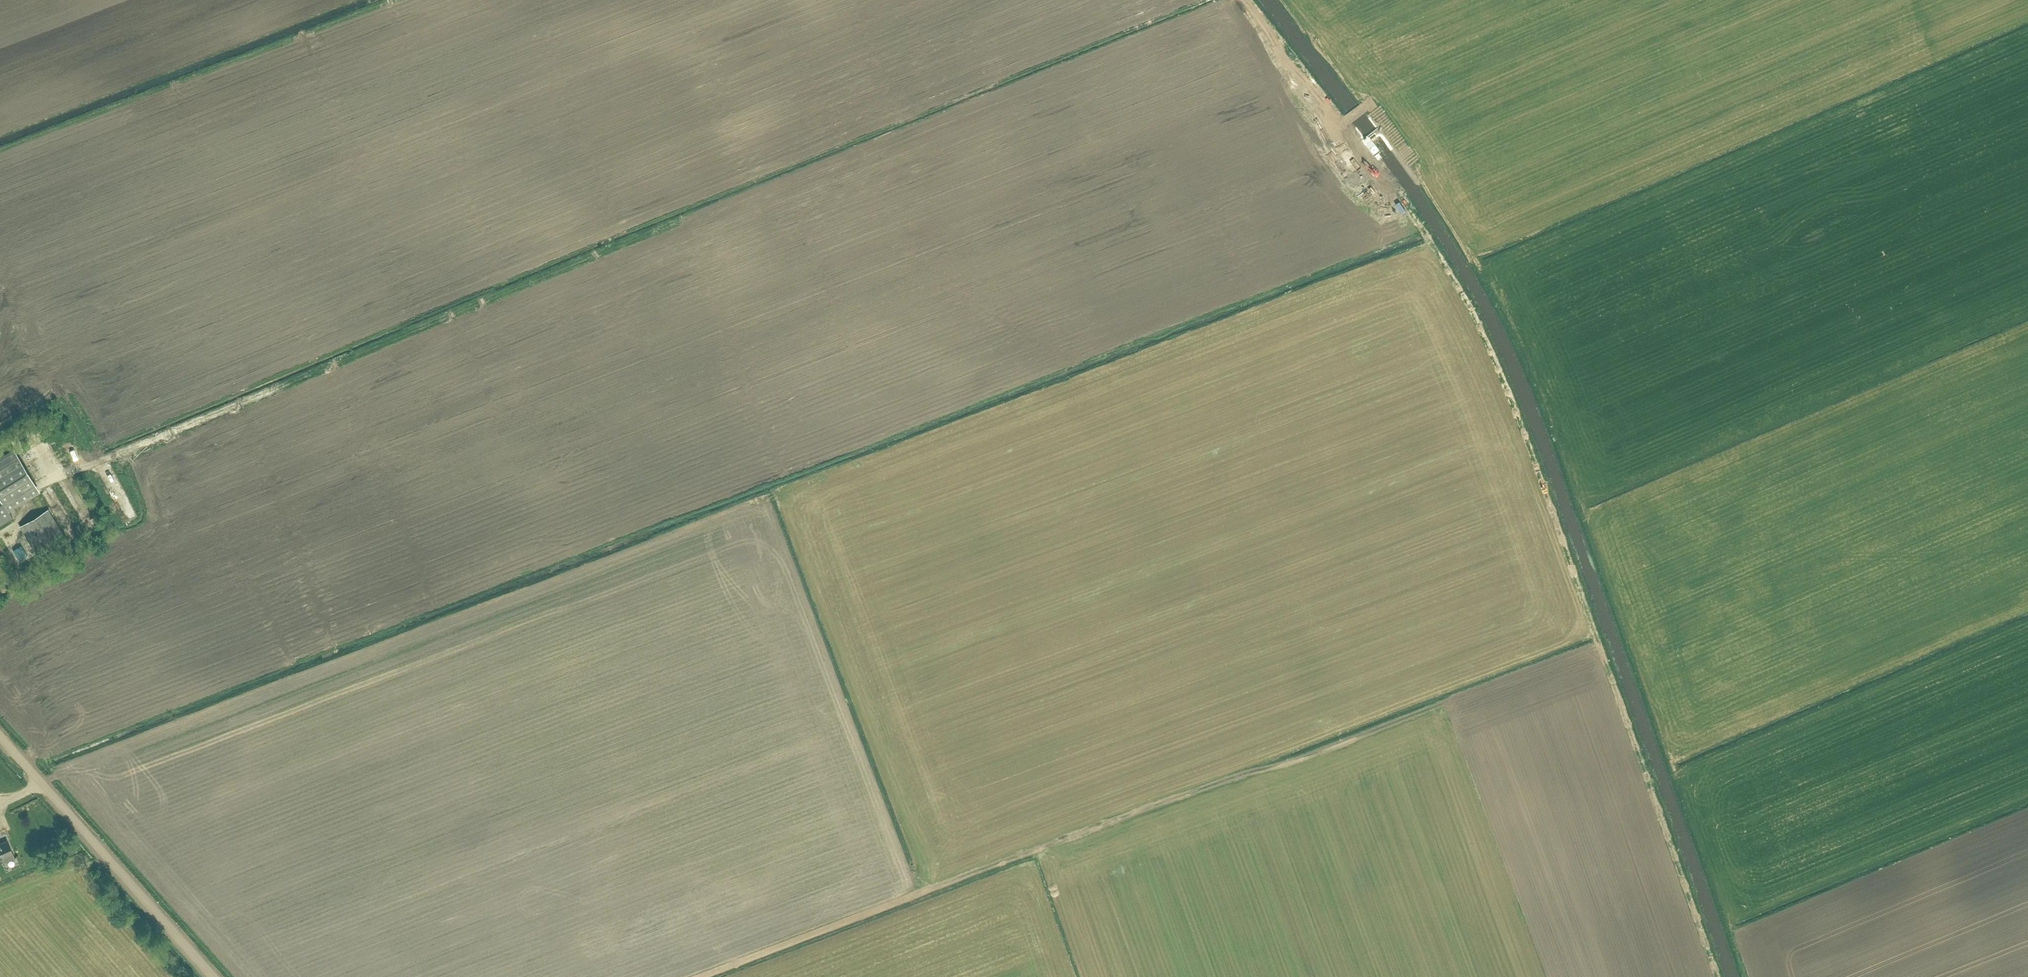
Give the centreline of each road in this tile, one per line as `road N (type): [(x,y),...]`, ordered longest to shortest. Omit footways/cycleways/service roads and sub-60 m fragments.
road 1 (track): [(715,976),(1036,853),(1079,976)]
road 2 (tertiary): [(210,976),(0,741)]

